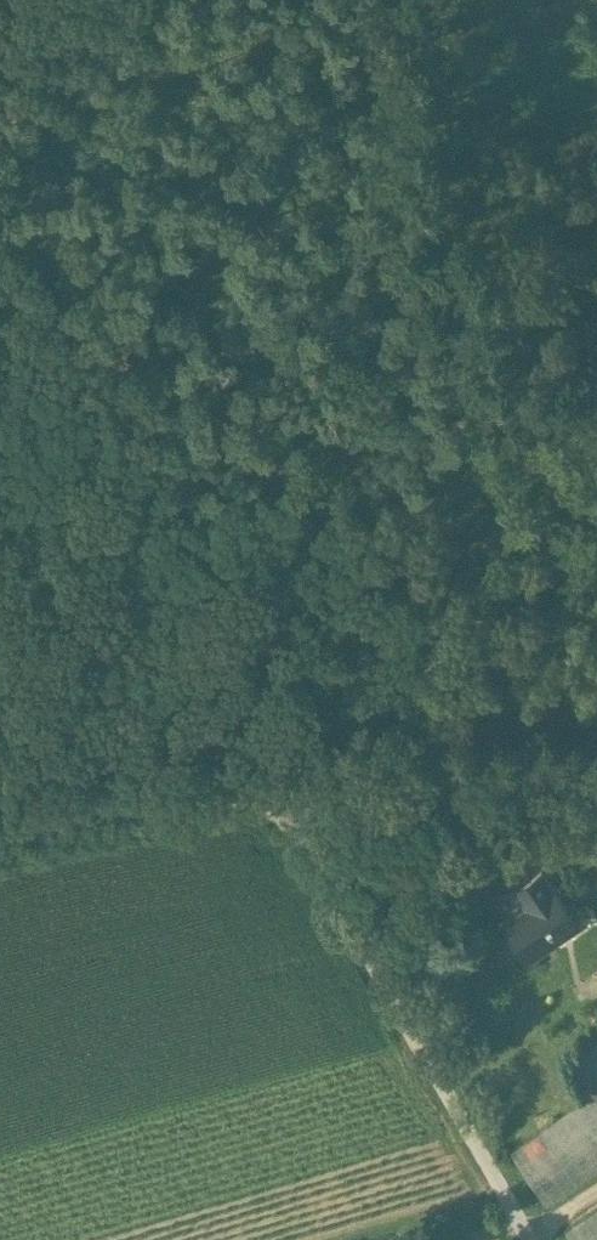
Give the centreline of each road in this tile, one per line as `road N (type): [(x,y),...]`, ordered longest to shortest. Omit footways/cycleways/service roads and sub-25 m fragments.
road 1 (track): [(413,1033),(349,905),(278,797),(201,798)]
road 2 (unclassified): [(530,1239),(413,1033)]
road 3 (track): [(201,798),(0,744)]
road 4 (track): [(201,798),(0,843)]

